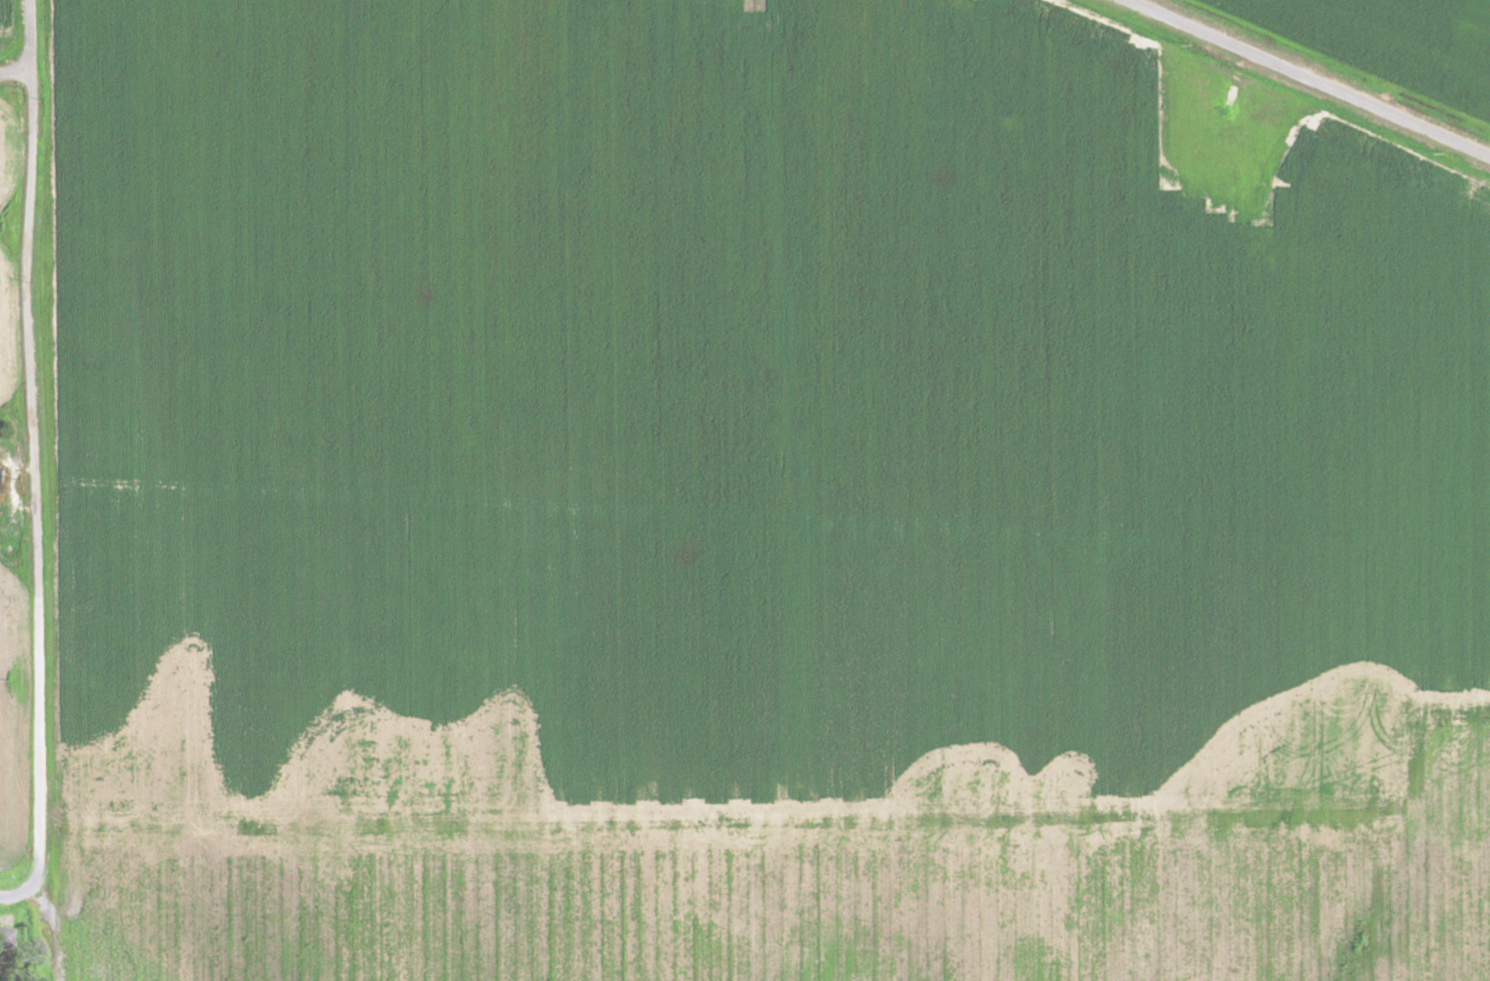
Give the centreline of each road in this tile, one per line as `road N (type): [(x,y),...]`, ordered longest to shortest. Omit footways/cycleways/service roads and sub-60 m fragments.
road 1 (residential): [(1489,139),(1159,0)]

